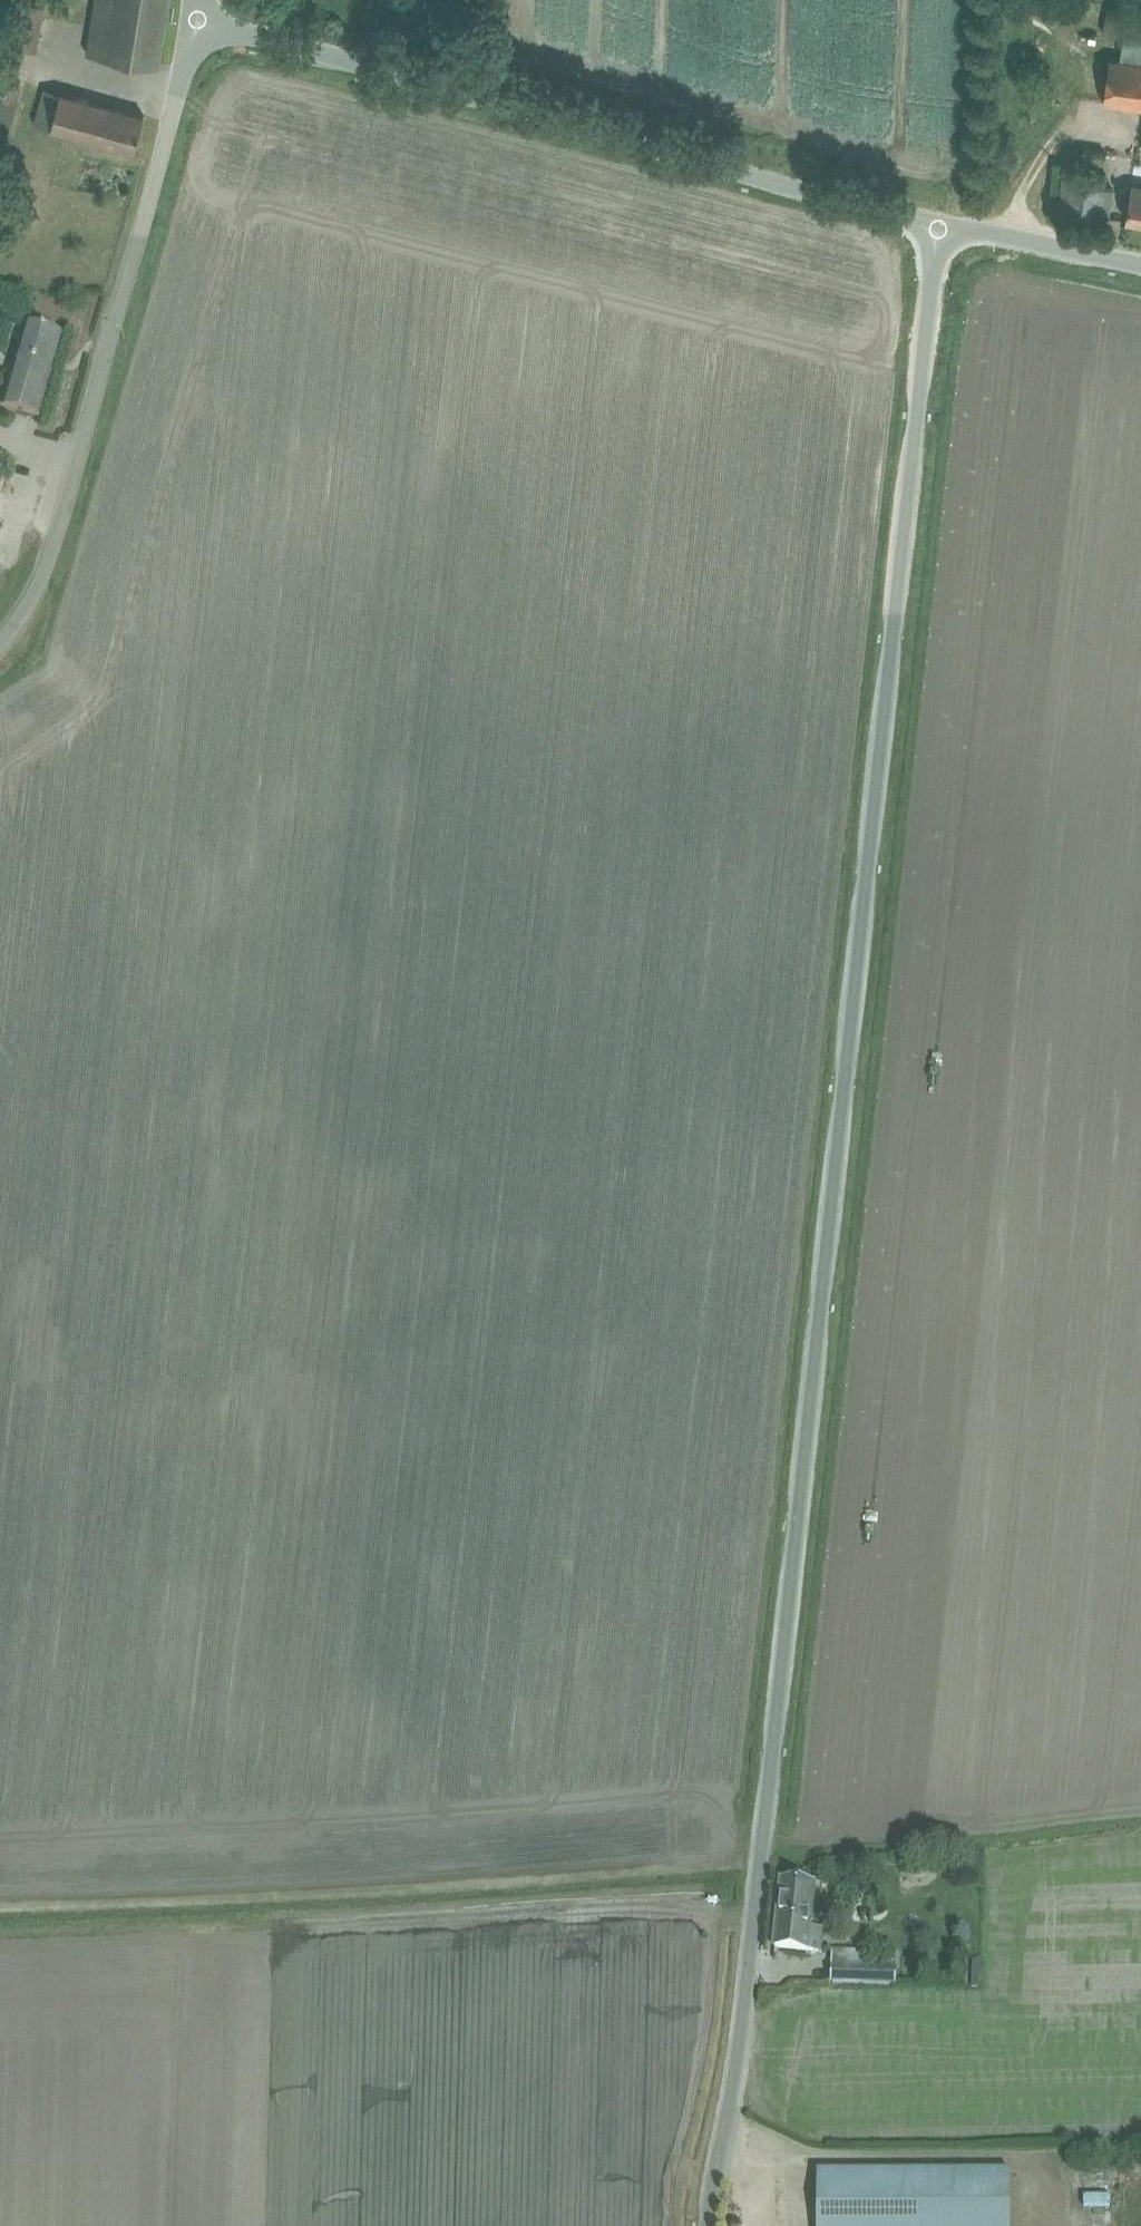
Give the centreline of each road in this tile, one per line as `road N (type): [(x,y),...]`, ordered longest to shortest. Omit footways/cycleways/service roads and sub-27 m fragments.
road 1 (unclassified): [(707,2225),(940,229)]
road 2 (unclassified): [(940,229),(193,24)]
road 3 (unclassified): [(0,647),(26,612),(52,551),(193,24)]
road 4 (unclassified): [(940,229),(1140,272)]

